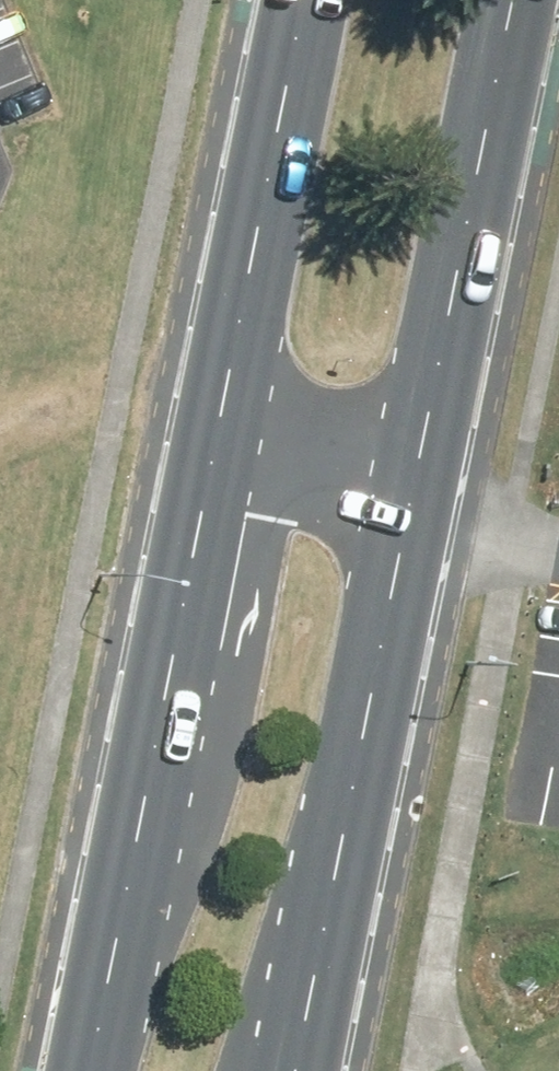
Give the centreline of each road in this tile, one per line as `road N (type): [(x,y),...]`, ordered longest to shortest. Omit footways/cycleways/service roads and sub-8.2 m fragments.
road 1 (secondary): [(84,1070),(305,0)]
road 2 (secondary): [(515,0),(306,1070)]

